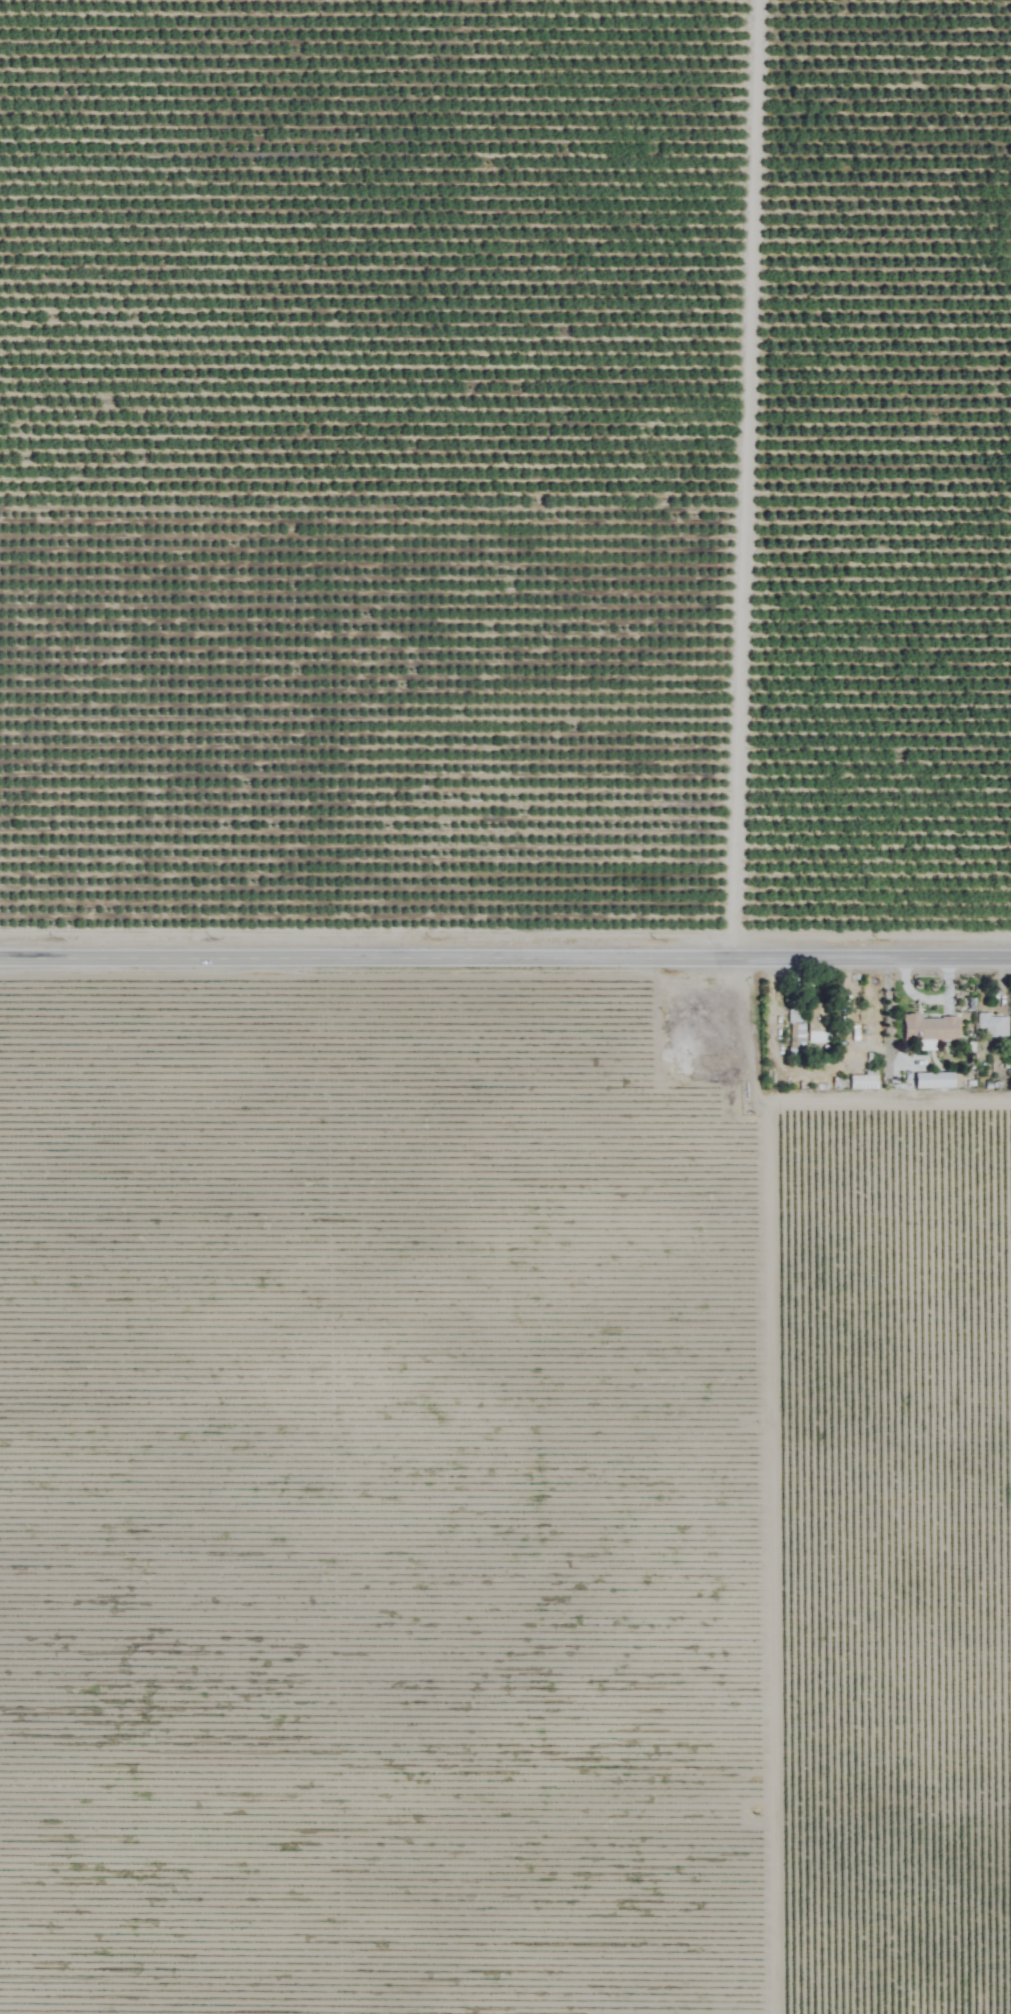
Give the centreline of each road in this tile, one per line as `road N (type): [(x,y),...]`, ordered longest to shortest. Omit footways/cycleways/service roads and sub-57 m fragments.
road 1 (secondary): [(1010,958),(0,956)]

